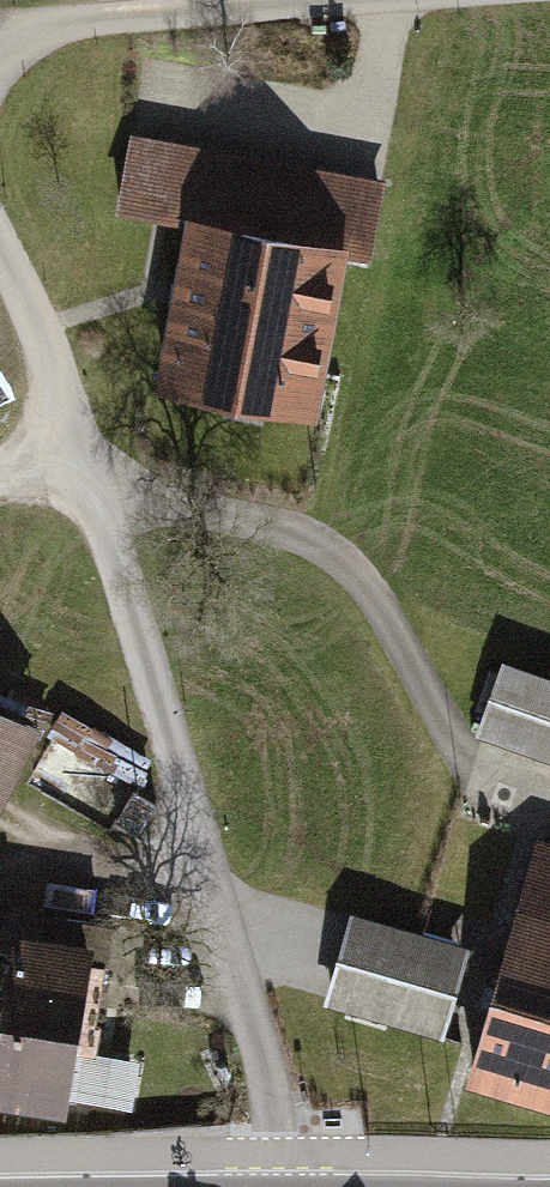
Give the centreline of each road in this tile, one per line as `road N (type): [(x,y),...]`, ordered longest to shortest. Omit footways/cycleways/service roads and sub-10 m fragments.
road 1 (unclassified): [(278,1186),(275,1106),(263,1058),(85,457),(0,266)]
road 2 (unclassified): [(464,0),(88,22),(0,45)]

